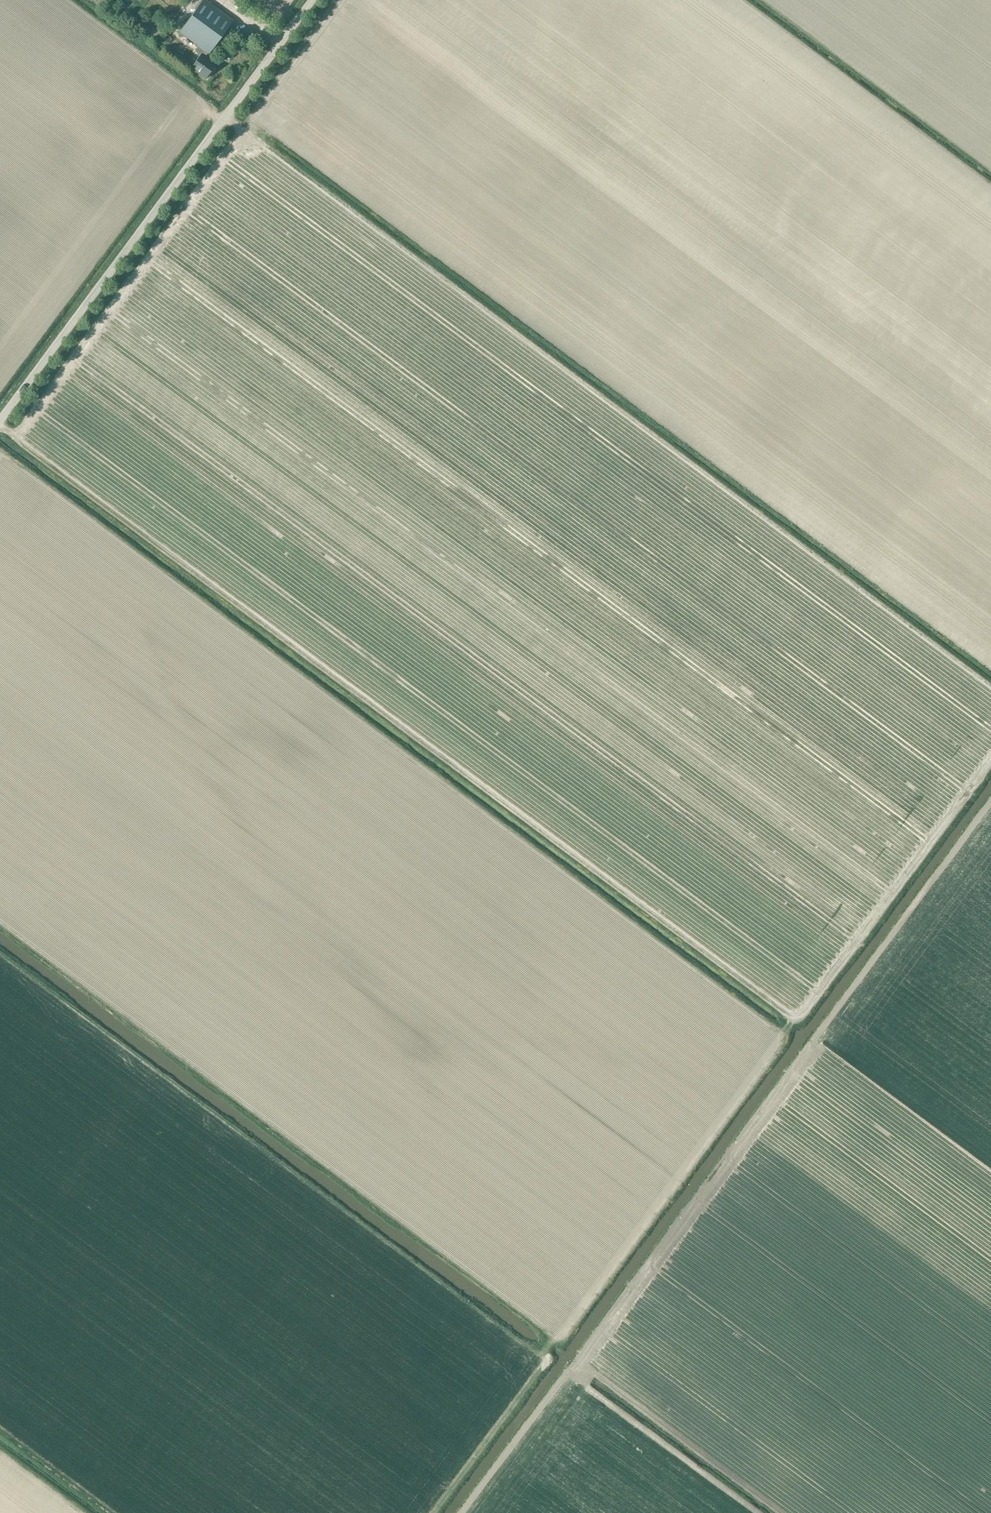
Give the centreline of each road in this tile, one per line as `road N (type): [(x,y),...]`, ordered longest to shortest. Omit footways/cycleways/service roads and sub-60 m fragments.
road 1 (unclassified): [(0,420),(311,0)]

